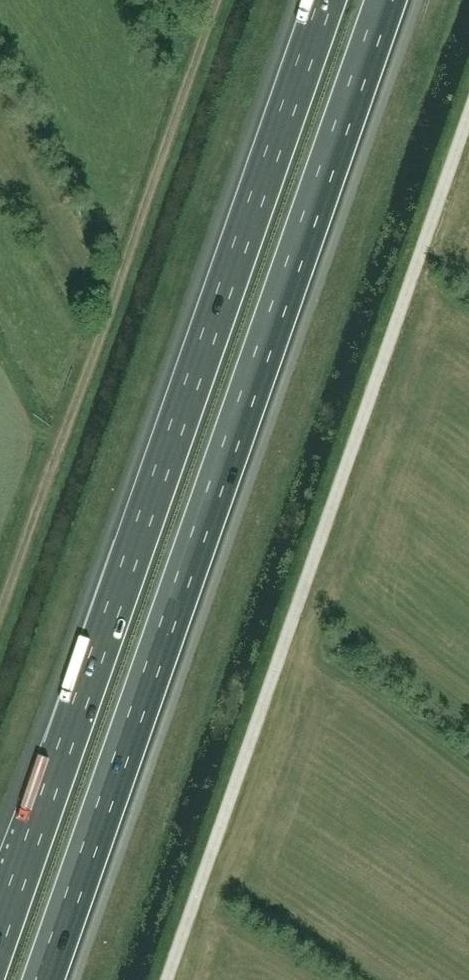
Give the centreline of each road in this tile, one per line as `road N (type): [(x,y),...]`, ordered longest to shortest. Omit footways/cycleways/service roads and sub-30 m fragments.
road 1 (motorway): [(48,979),(388,0)]
road 2 (motorway): [(328,0),(0,935)]
road 3 (track): [(0,610),(219,0)]

